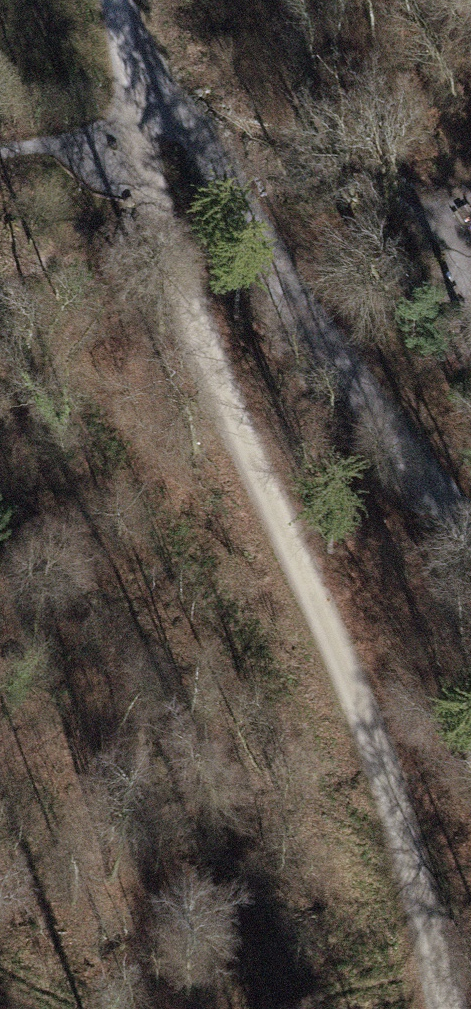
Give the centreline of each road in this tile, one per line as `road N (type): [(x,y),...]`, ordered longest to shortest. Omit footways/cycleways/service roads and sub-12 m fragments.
road 1 (track): [(158,114),(149,166),(184,289),(377,739),(450,1008)]
road 2 (track): [(158,114),(196,133),(378,410),(470,520)]
road 3 (track): [(437,955),(323,1008)]

